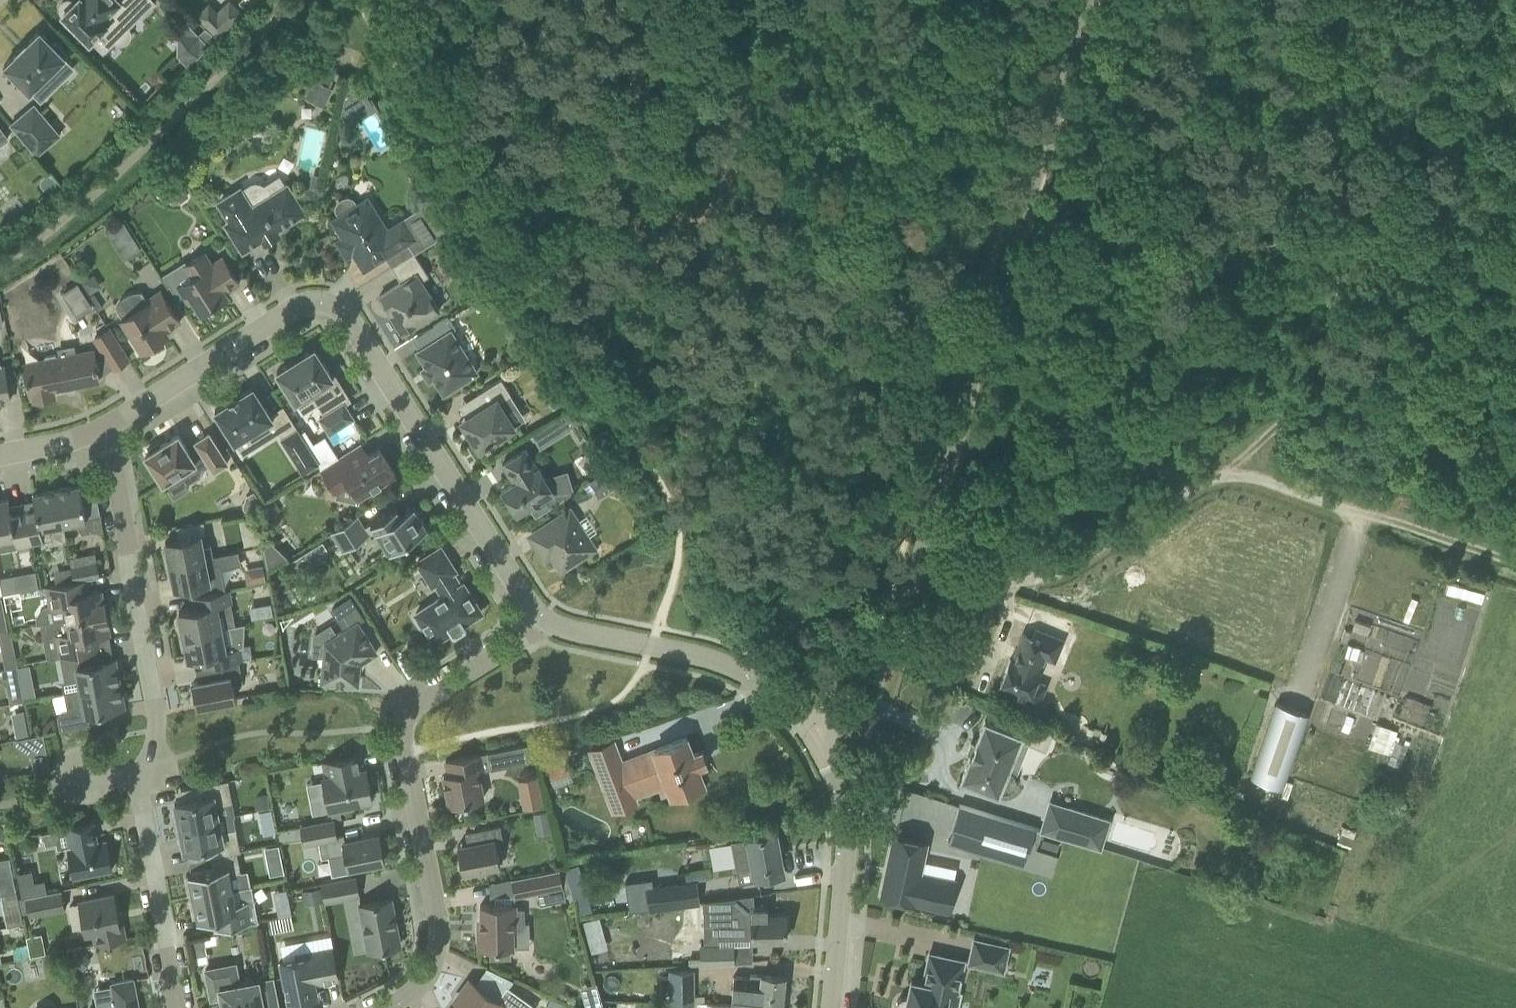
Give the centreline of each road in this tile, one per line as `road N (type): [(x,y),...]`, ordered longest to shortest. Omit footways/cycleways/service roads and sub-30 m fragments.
road 1 (residential): [(104,429),(282,307),(321,298),(343,316),(549,626)]
road 2 (residential): [(176,1007),(141,838),(157,718),(104,429)]
road 3 (unclassified): [(927,554),(1012,253),(1106,0)]
road 4 (residential): [(394,1007),(429,983),(440,956),(442,911),(413,778),(410,720),(443,689),(549,626)]
road 5 (unclassified): [(0,271),(97,202),(296,0)]
road 6 (track): [(1515,273),(1228,466)]
road 7 (unclassified): [(927,554),(1014,579),(1078,566),(1228,466)]
road 8 (unclassified): [(831,1007),(846,864),(829,703)]
road 9 (unclassified): [(829,703),(746,665),(591,634)]
road 10 (unclassified): [(829,703),(859,698),(887,674),(927,554)]

